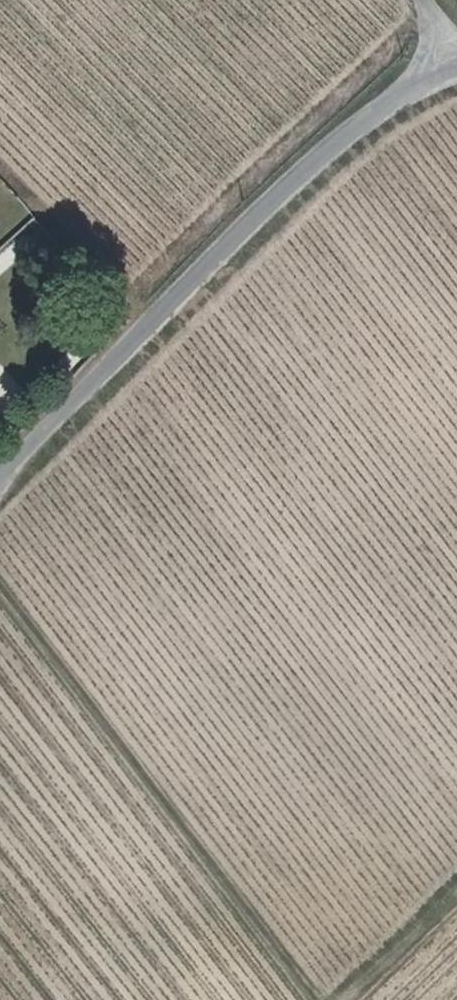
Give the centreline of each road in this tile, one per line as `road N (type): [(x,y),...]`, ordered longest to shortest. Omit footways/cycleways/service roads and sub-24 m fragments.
road 1 (unclassified): [(0,467),(316,159),(384,104),(456,72)]

